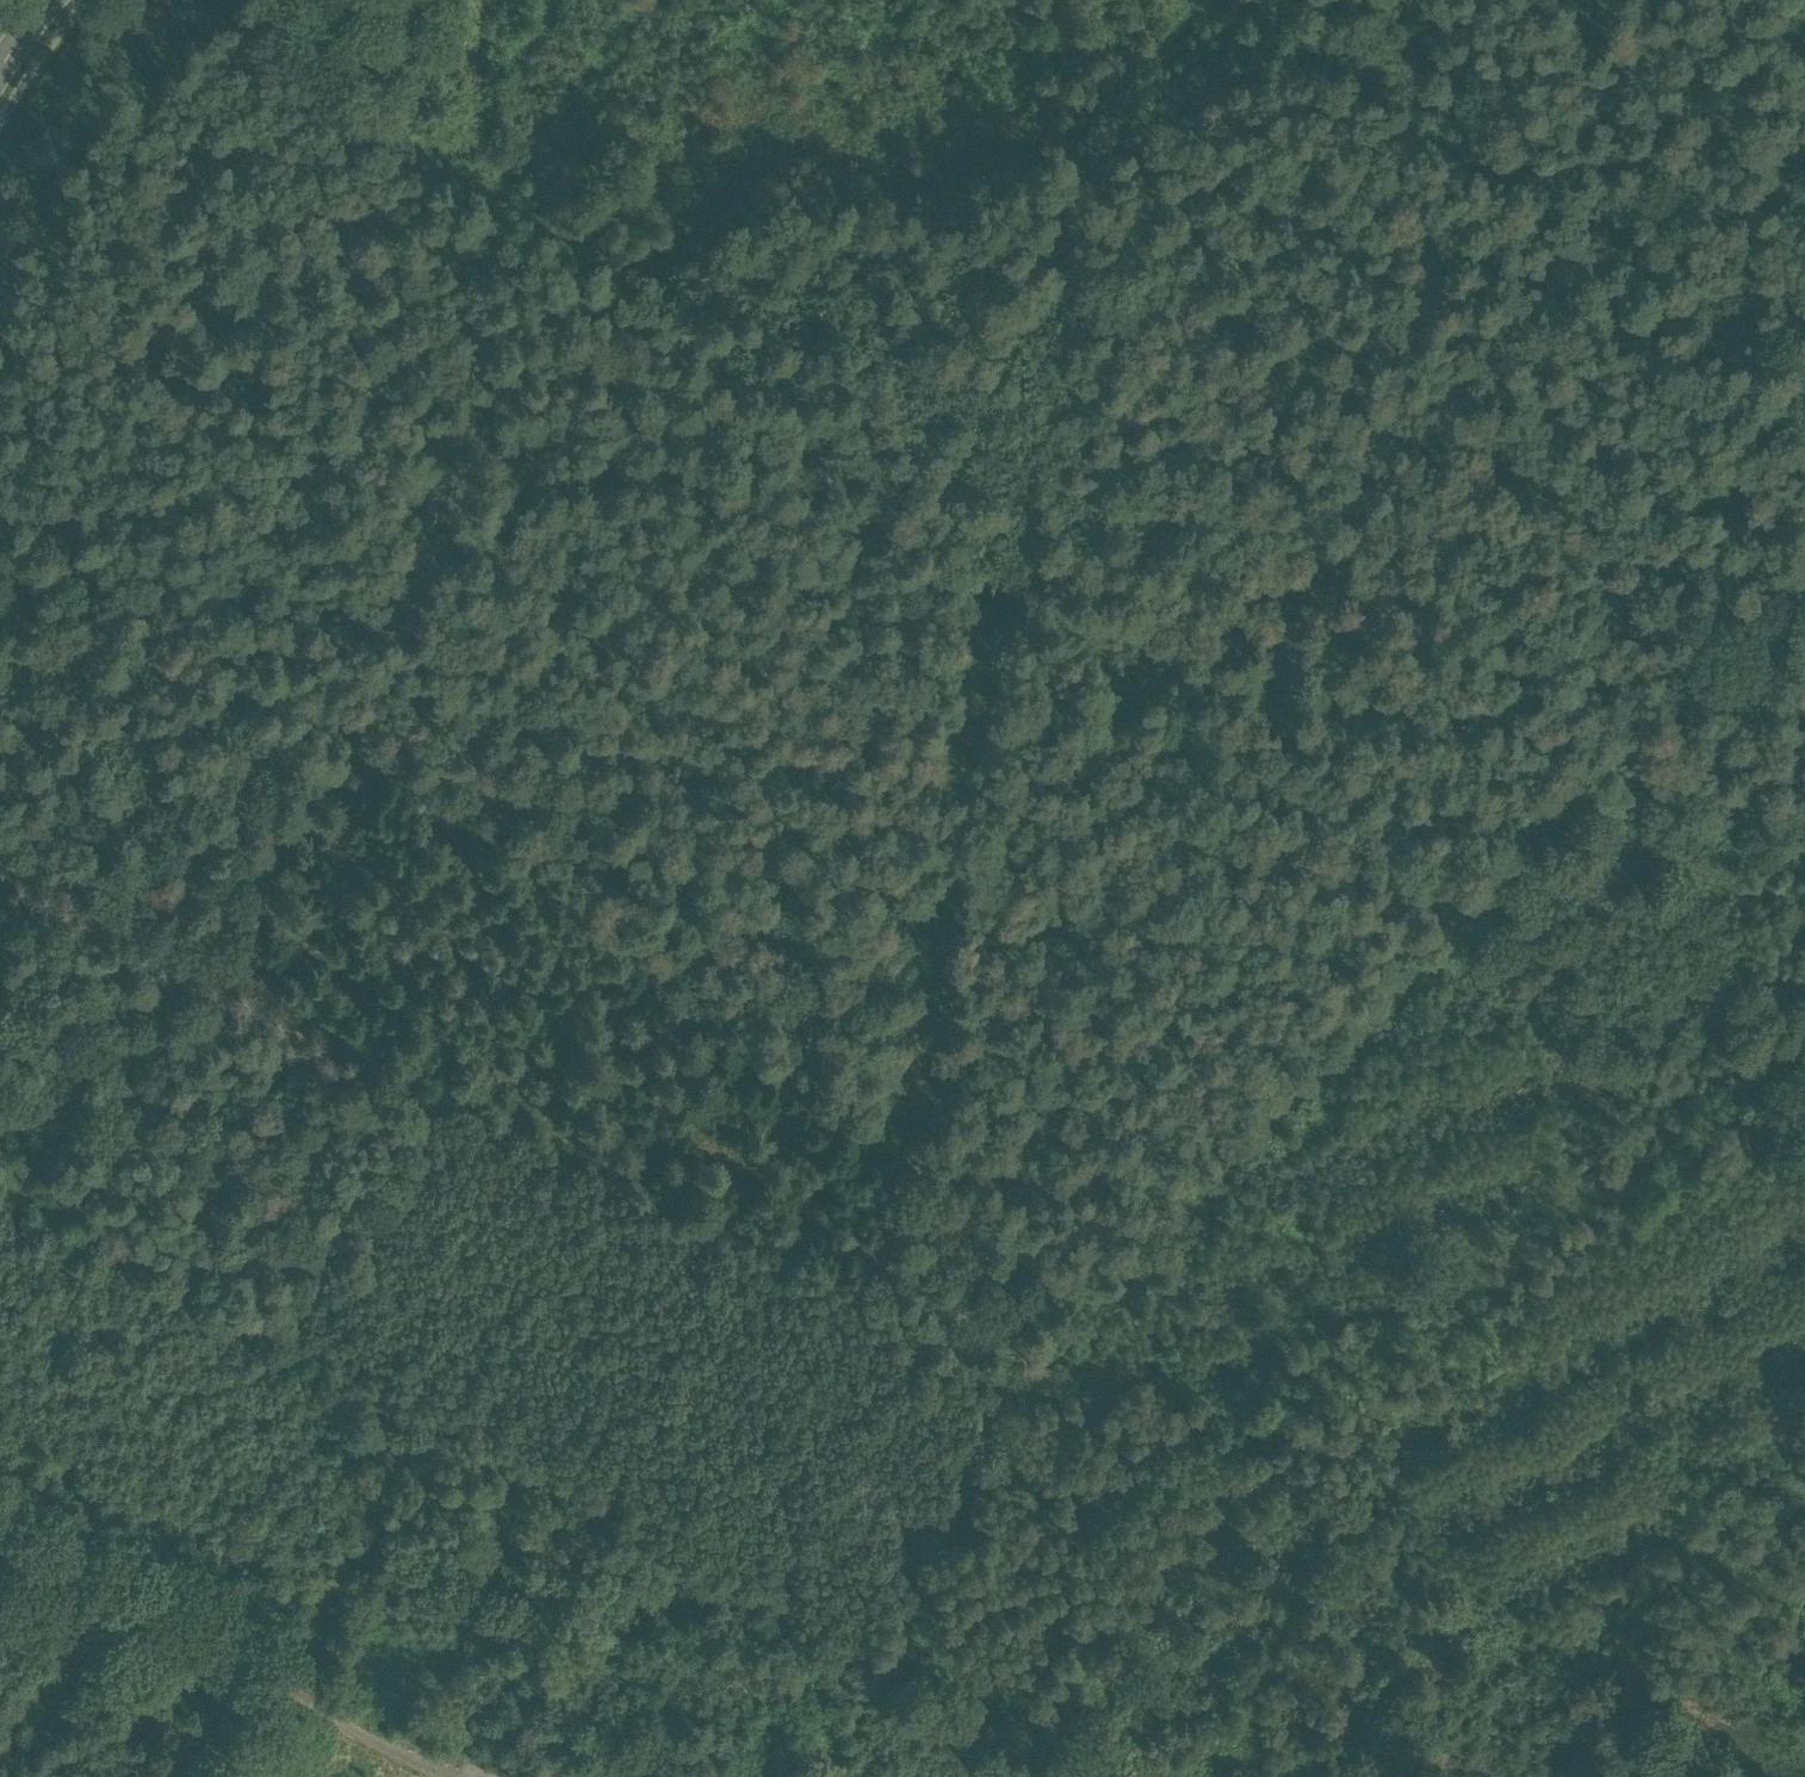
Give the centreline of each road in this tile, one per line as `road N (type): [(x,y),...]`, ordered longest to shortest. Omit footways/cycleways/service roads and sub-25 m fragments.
road 1 (track): [(0,1536),(376,1747),(449,1776)]
road 2 (track): [(365,114),(226,0)]

